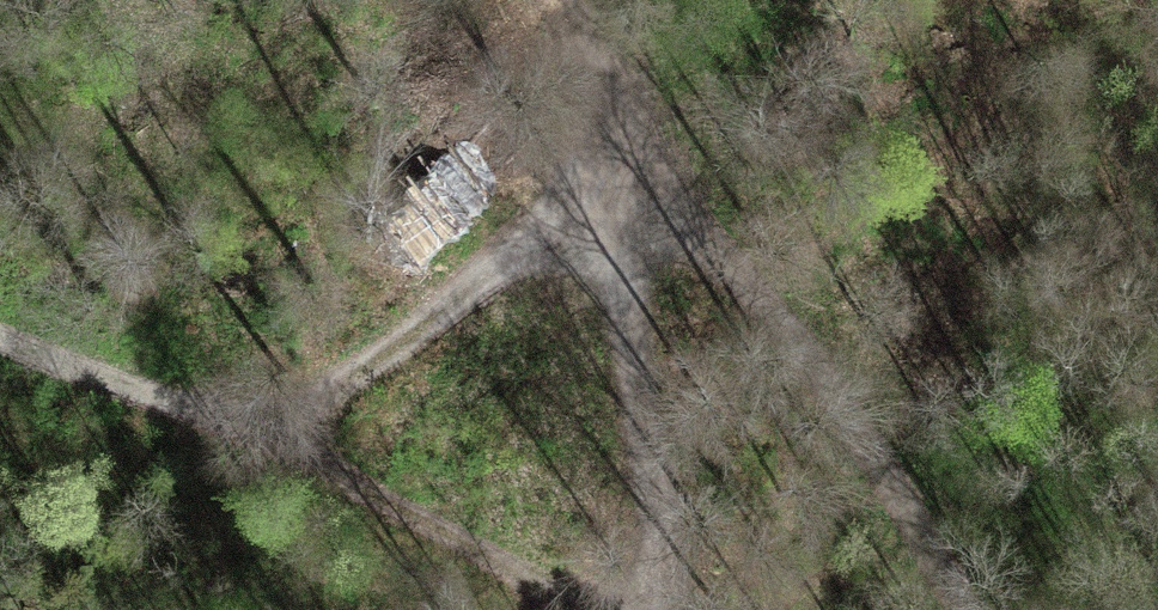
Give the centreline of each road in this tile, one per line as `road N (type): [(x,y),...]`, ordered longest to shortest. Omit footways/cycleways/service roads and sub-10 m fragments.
road 1 (track): [(293,444),(650,112),(961,609)]
road 2 (track): [(580,0),(650,112),(658,609)]
road 3 (track): [(293,444),(620,609)]
road 4 (track): [(0,322),(293,444)]

